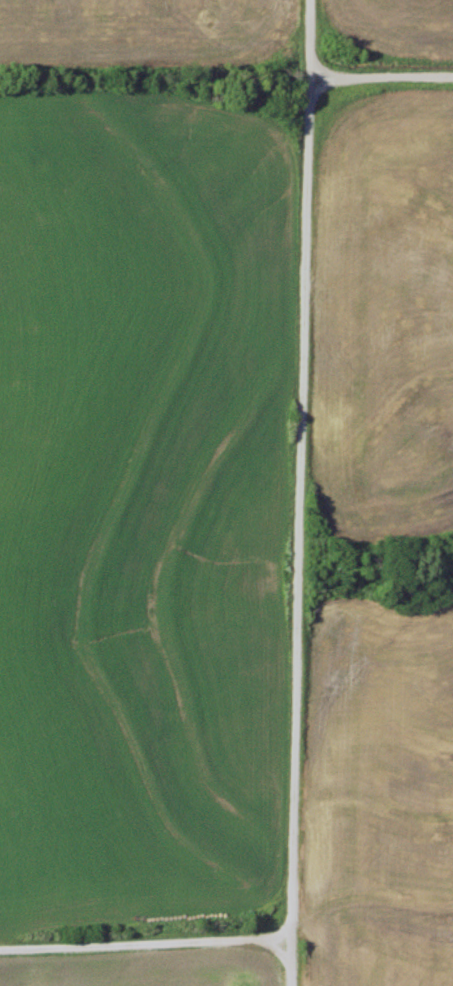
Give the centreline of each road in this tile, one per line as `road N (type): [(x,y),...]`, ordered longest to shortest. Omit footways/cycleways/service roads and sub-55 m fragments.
road 1 (residential): [(292,985),(306,0)]
road 2 (residential): [(0,950),(292,945)]
road 3 (residential): [(307,81),(452,76)]

